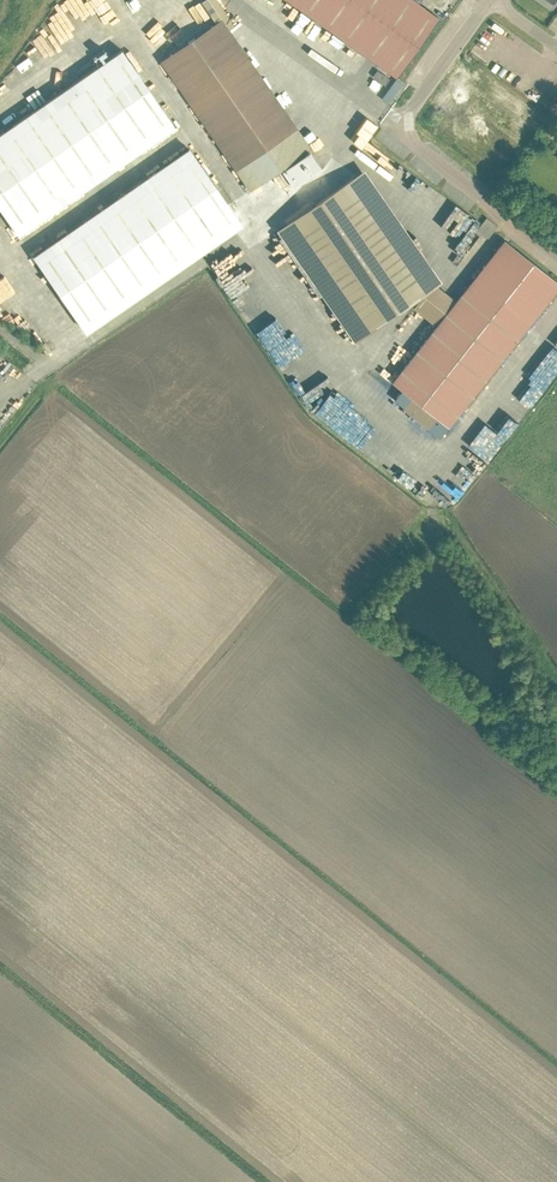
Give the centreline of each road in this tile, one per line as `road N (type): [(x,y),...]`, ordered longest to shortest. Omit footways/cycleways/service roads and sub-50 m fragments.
road 1 (unclassified): [(407,111),(486,0)]

